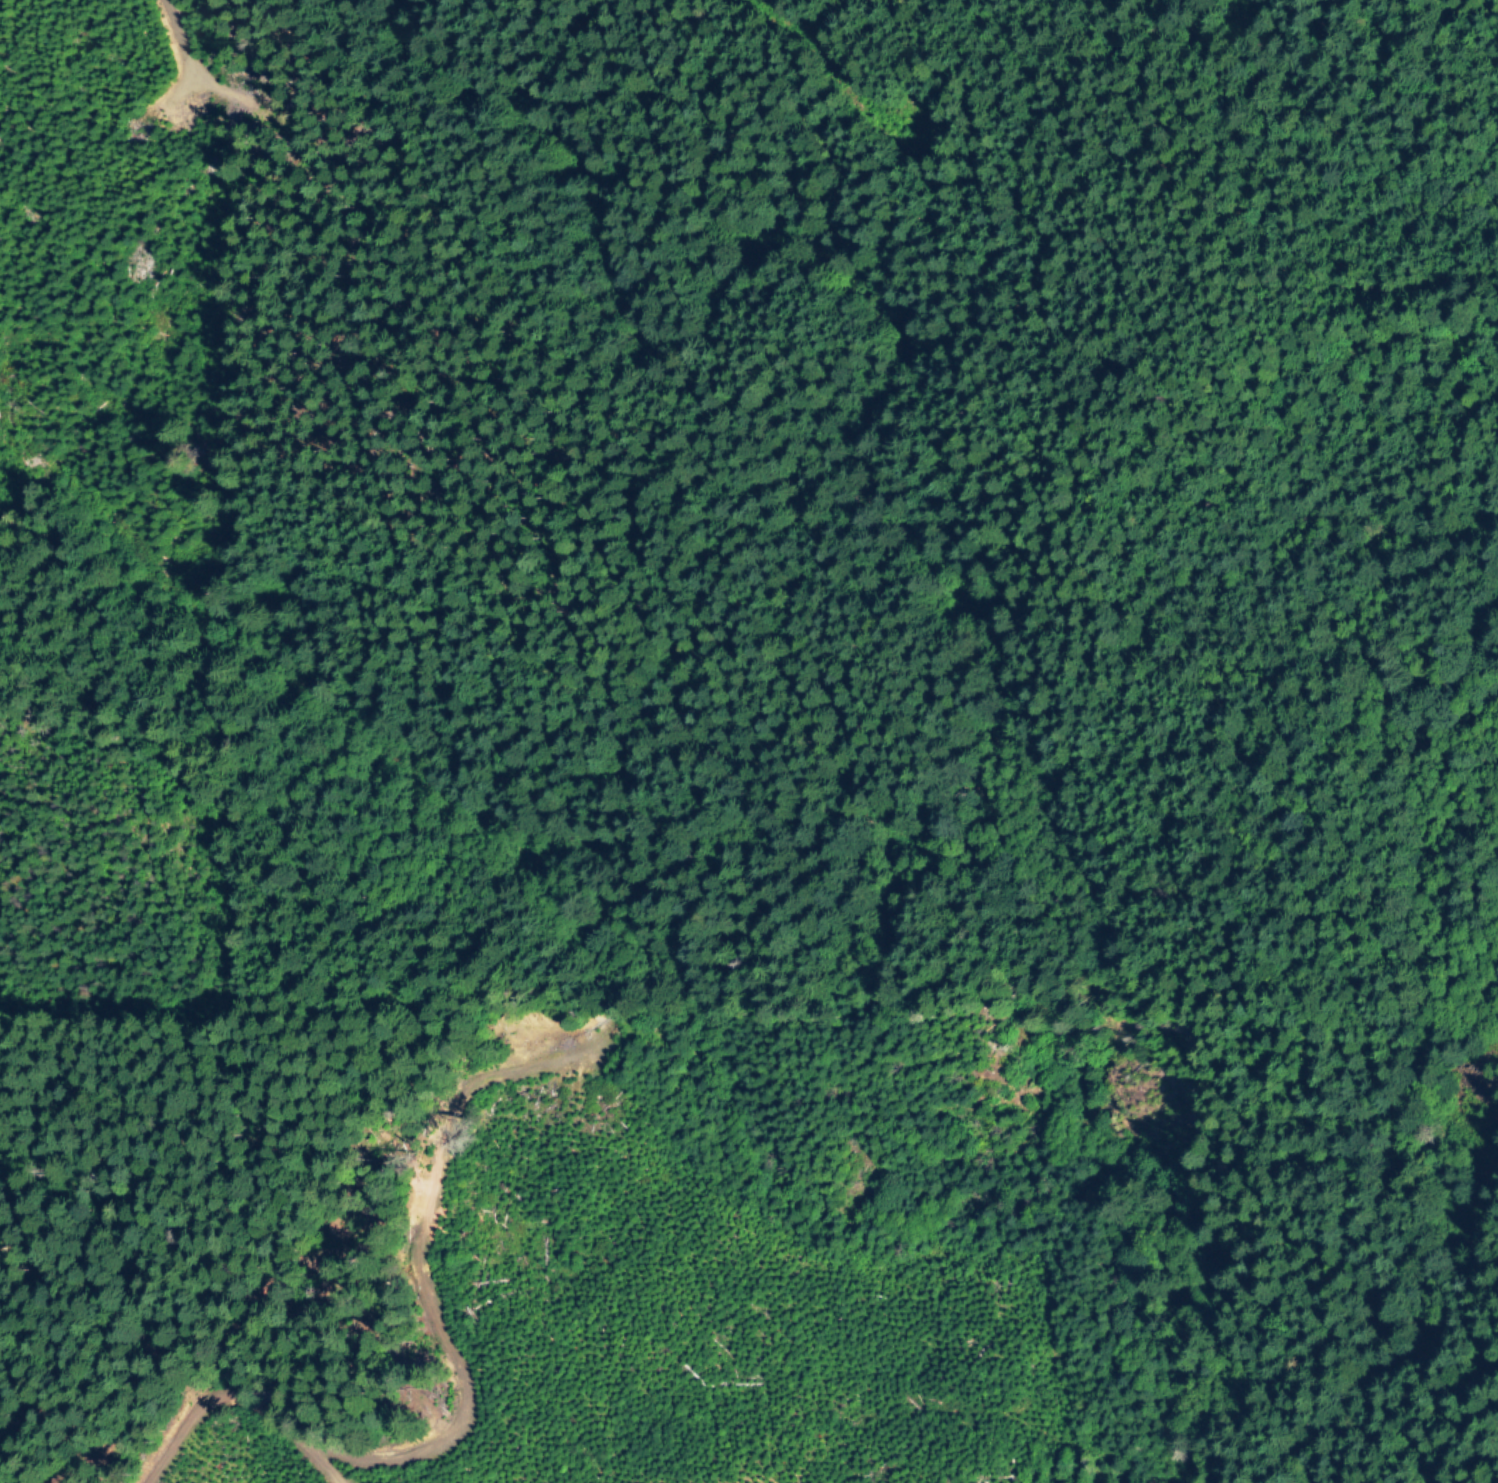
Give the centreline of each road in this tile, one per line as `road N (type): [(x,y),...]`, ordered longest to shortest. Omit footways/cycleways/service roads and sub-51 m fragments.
road 1 (track): [(151,1482),(171,1430),(205,1413),(329,1460),(399,1453),(461,1421),(469,1366),(428,1237),(430,1176),(446,1119),(475,1081),(553,1061)]

